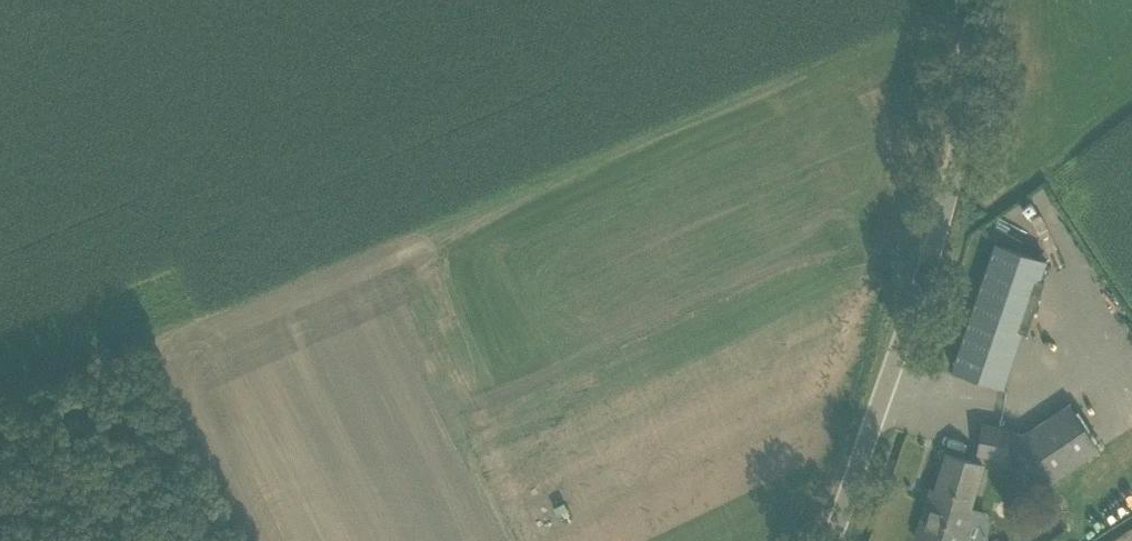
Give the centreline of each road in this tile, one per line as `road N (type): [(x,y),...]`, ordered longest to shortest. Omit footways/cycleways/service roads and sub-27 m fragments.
road 1 (unclassified): [(831,540),(958,160),(966,0)]

